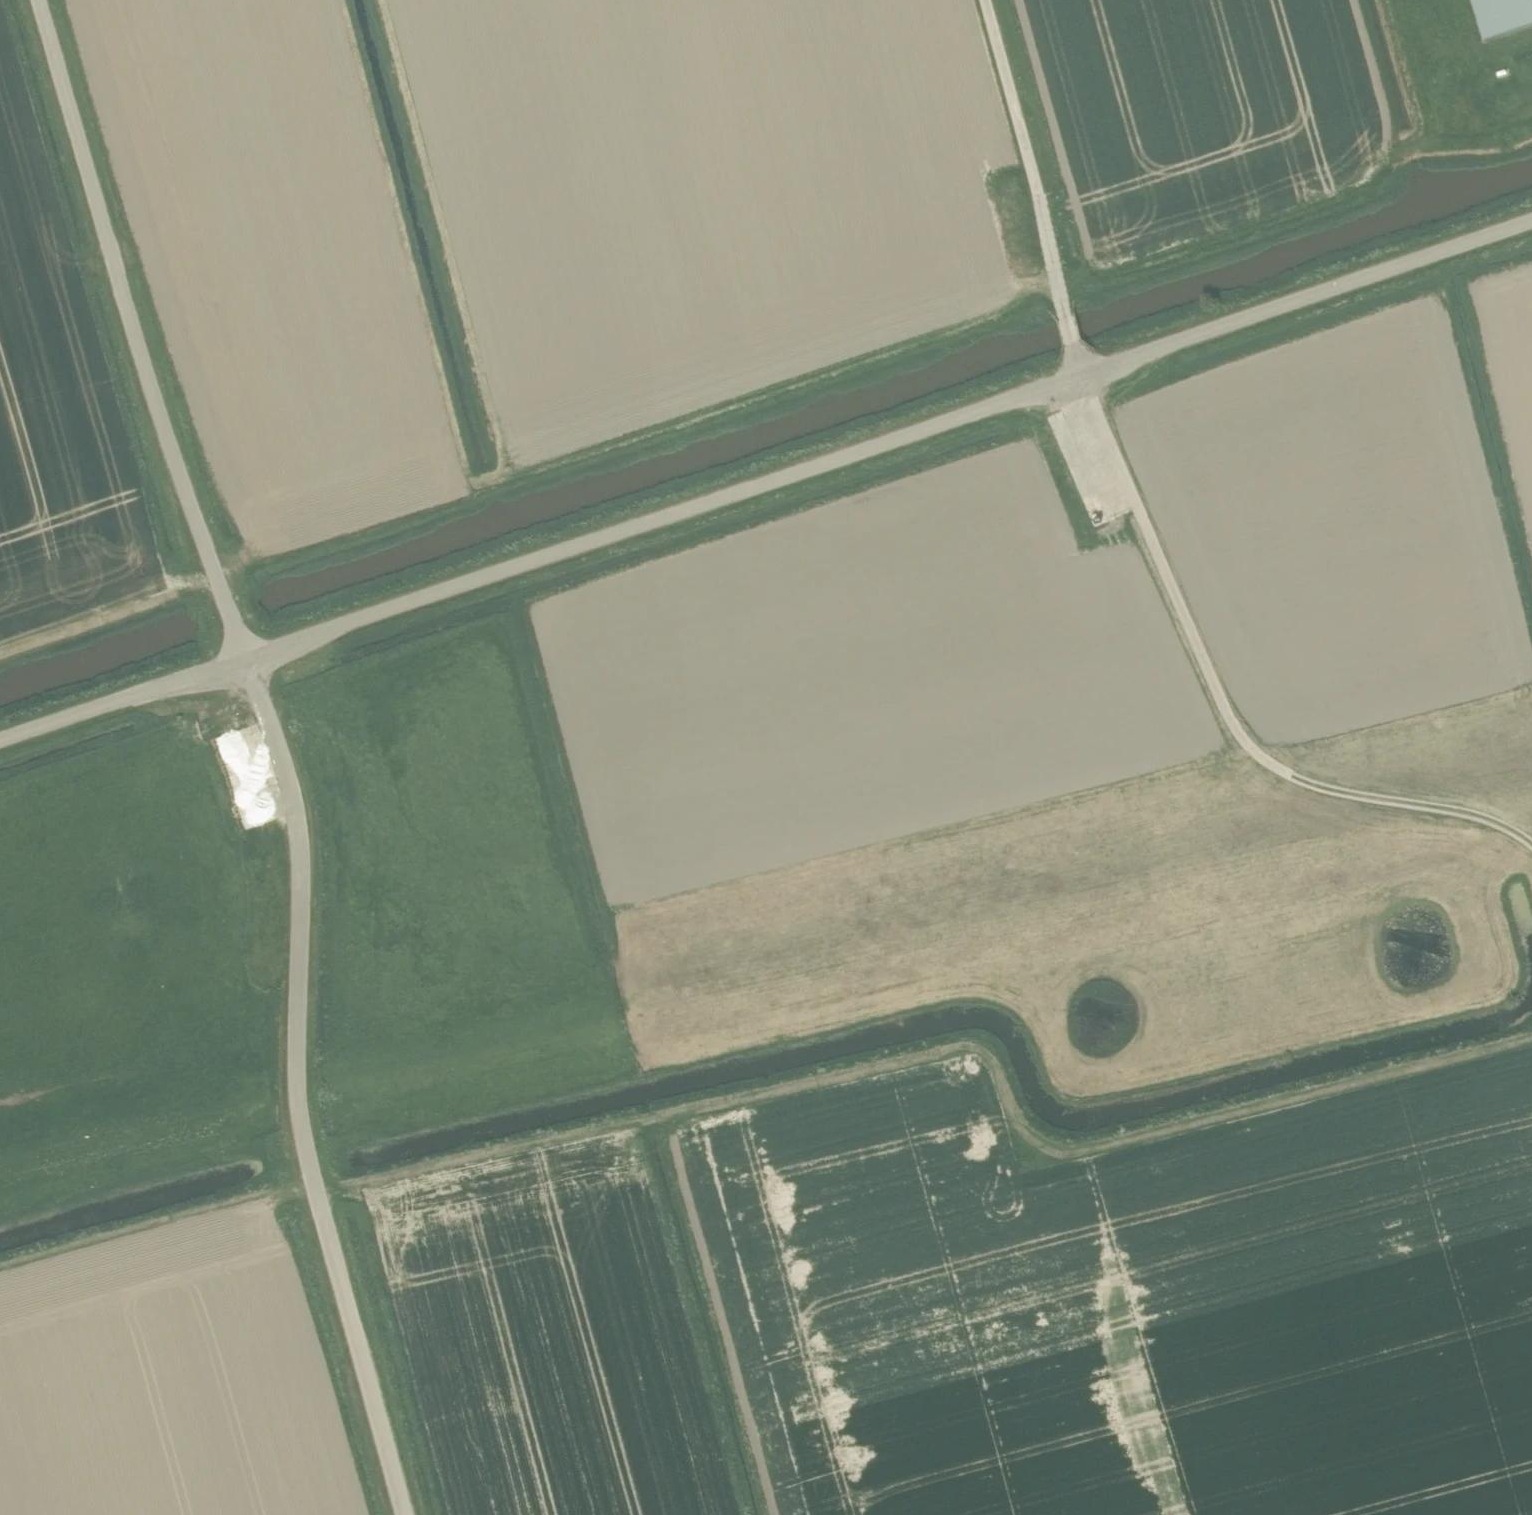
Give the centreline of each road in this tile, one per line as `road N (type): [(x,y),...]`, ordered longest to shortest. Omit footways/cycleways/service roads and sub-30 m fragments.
road 1 (unclassified): [(243,659),(1531,218)]
road 2 (unclassified): [(406,1514),(299,1103),(302,829),(243,659)]
road 3 (unclassified): [(243,659),(39,0)]
road 4 (unclassified): [(0,738),(243,659)]

